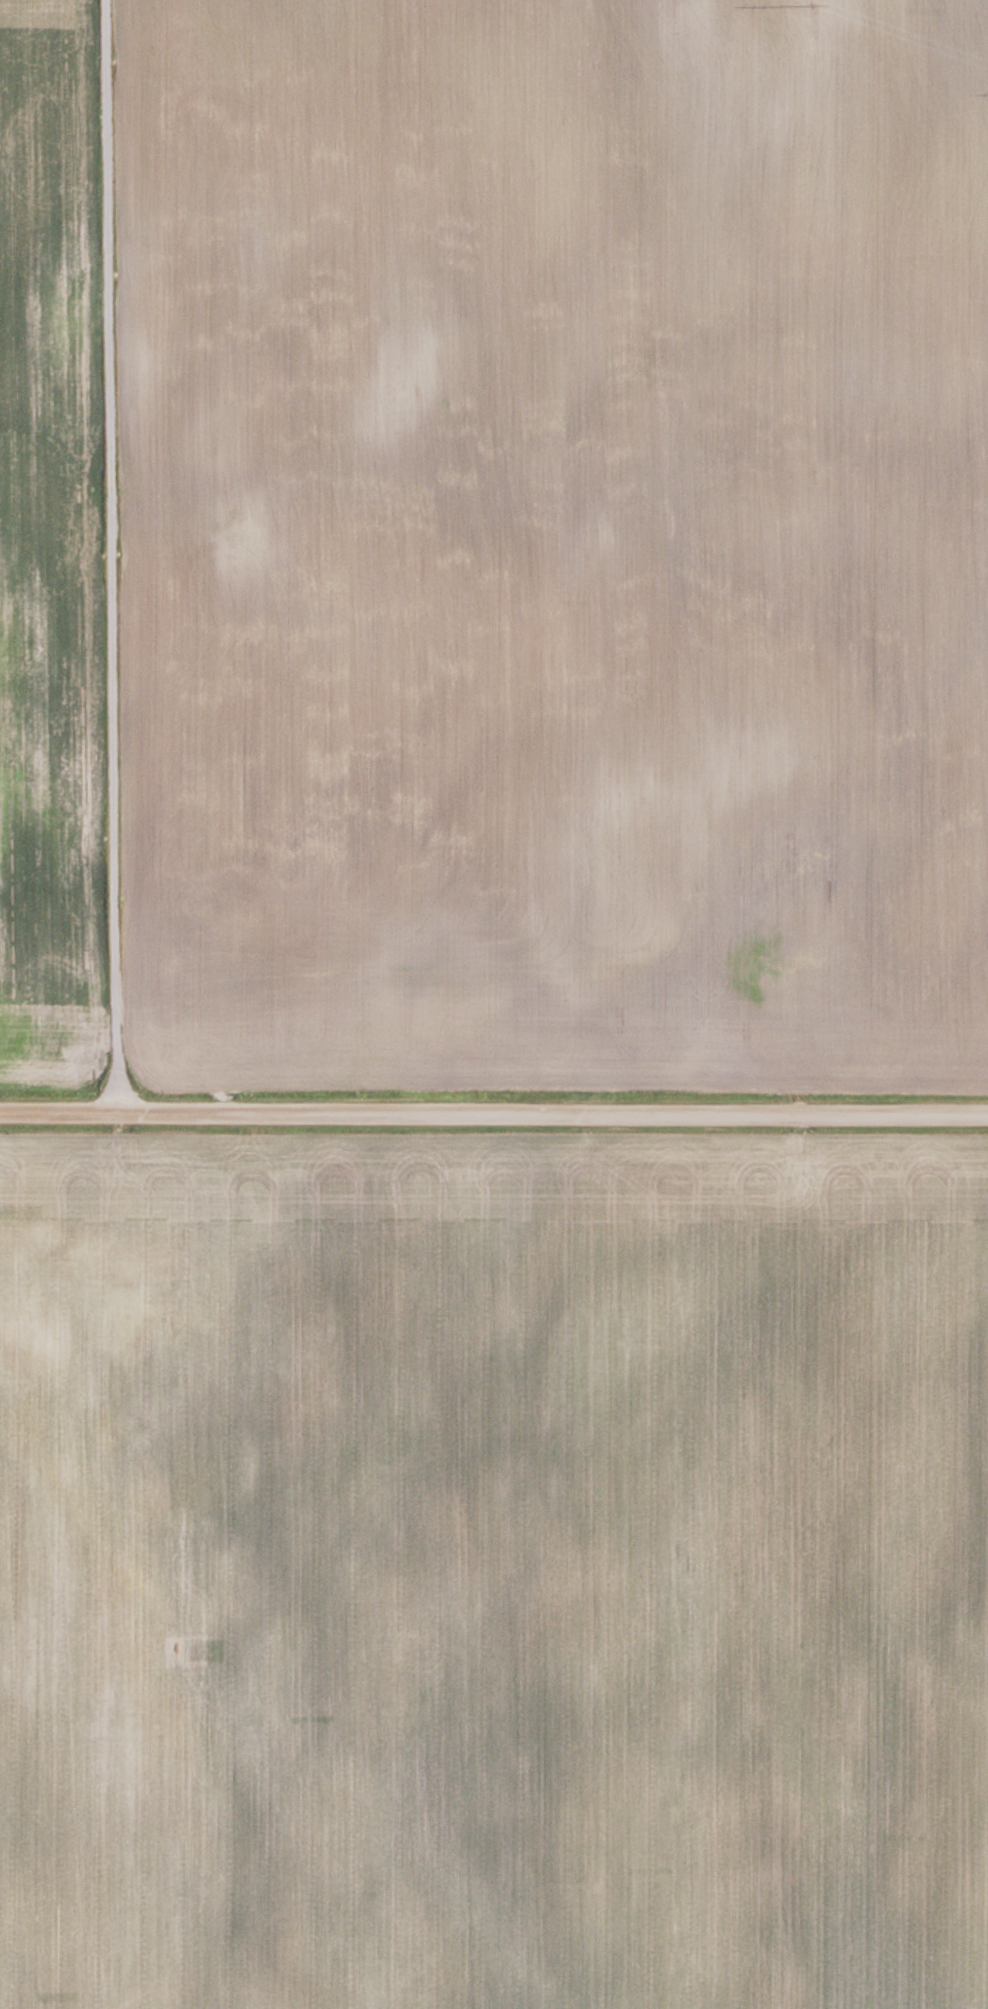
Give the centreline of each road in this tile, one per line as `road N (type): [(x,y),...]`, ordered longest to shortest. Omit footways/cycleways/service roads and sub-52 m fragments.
road 1 (track): [(122,1114),(134,937),(112,0)]
road 2 (residential): [(0,1114),(987,1118)]

